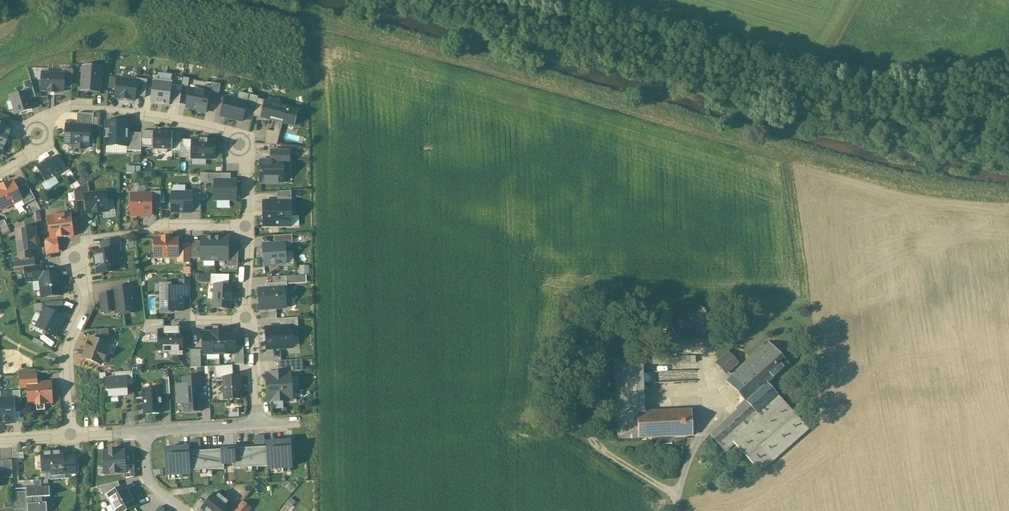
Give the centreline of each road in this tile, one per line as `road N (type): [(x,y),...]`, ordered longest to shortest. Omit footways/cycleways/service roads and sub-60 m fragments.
road 1 (residential): [(143,114),(240,136),(246,226)]
road 2 (residential): [(71,435),(66,357),(85,302),(77,259)]
road 3 (residential): [(103,110),(51,116),(27,155),(0,172)]

